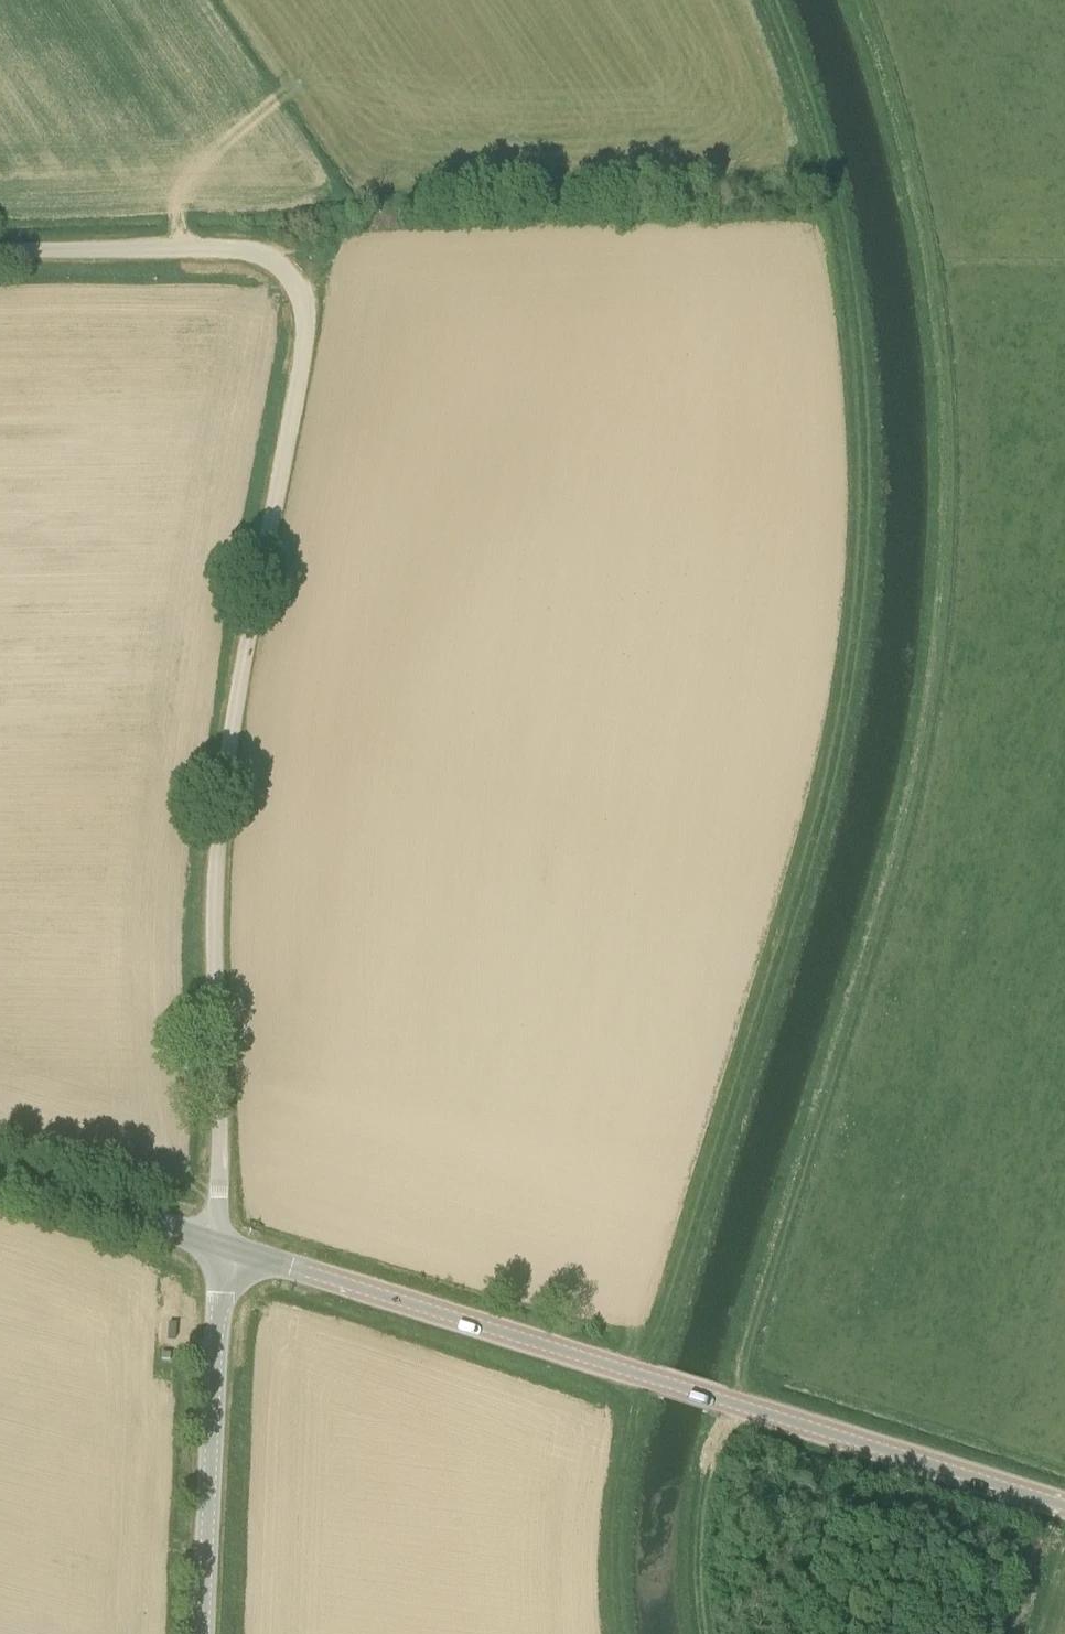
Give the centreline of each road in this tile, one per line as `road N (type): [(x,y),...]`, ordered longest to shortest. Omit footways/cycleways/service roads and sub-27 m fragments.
road 1 (unclassified): [(219,1245),(220,814),(304,317),(292,277),(267,254),(232,247),(0,250)]
road 2 (tertiary): [(1064,1506),(219,1245)]
road 3 (tertiary): [(204,1633),(219,1245)]
road 4 (tertiary): [(219,1245),(0,1171)]

